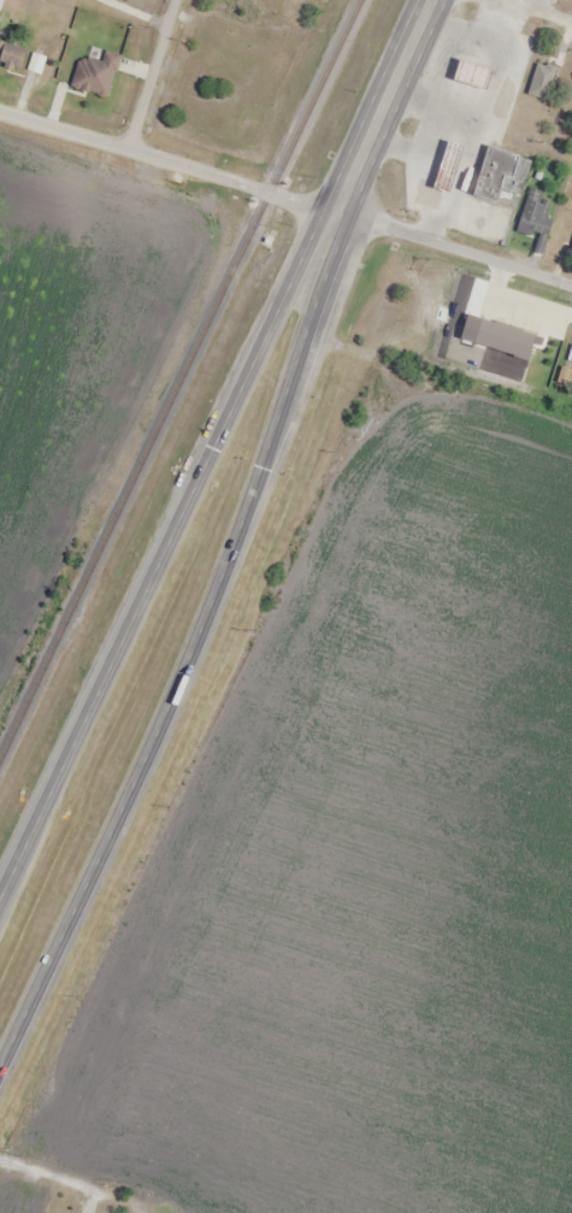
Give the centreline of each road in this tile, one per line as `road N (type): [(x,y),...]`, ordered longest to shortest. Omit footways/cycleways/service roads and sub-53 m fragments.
road 1 (primary): [(0,1075),(240,547),(324,278),(319,251)]
road 2 (primary): [(319,251),(296,271),(0,905)]
road 3 (residential): [(335,214),(0,113)]
road 4 (primary): [(430,0),(319,251)]
road 5 (residential): [(571,289),(335,214)]
road 6 (residential): [(126,151),(174,0)]

